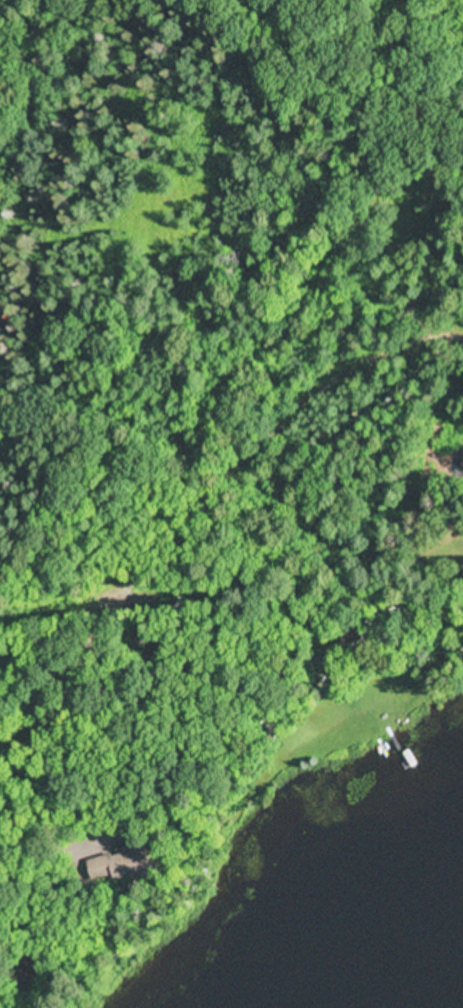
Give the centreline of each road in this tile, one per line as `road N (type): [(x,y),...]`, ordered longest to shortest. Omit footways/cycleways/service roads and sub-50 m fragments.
road 1 (residential): [(0,721),(62,695),(90,667),(220,485),(304,397),(334,379)]
road 2 (residential): [(380,273),(416,187),(426,93),(454,0)]
road 3 (residential): [(0,813),(27,811),(154,743),(215,685)]
road 4 (residential): [(300,401),(331,457),(380,489),(431,496),(454,472),(457,445)]
road 5 (residential): [(462,225),(380,273),(349,371),(334,379)]
road 6 (residential): [(334,379),(436,410),(462,446)]
road 7 (residential): [(462,263),(364,332)]

